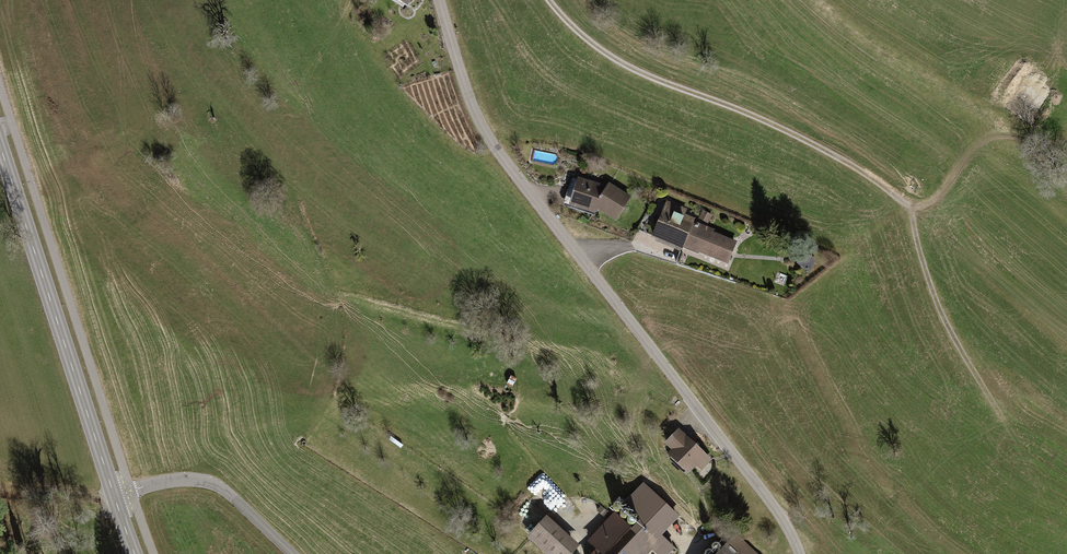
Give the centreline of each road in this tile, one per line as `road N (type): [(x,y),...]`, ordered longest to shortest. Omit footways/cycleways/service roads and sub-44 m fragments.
road 1 (tertiary): [(440,0),(489,140),(776,510),(799,553)]
road 2 (track): [(547,0),(625,65),(774,125),(908,205),(947,326),(1002,420)]
road 3 (tertiary): [(113,495),(0,147)]
road 4 (tertiary): [(293,553),(213,483),(183,479),(113,495)]
road 5 (track): [(908,205),(933,199),(966,153),(992,137),(1018,137)]

